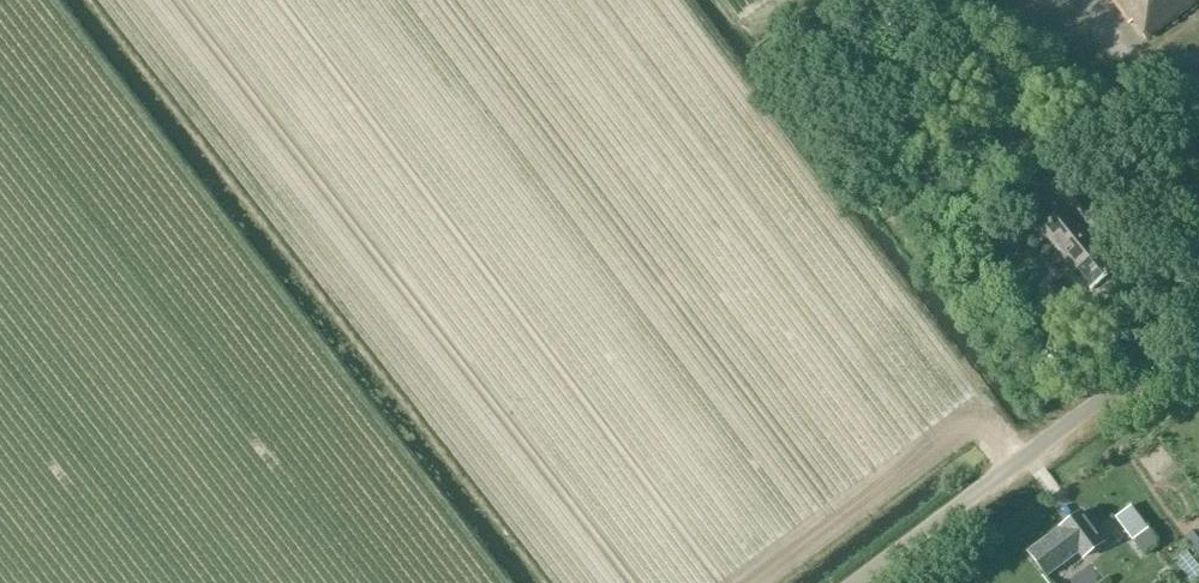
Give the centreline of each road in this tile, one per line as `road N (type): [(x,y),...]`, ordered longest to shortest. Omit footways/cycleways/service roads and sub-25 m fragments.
road 1 (unclassified): [(856,582),(1198,328)]

